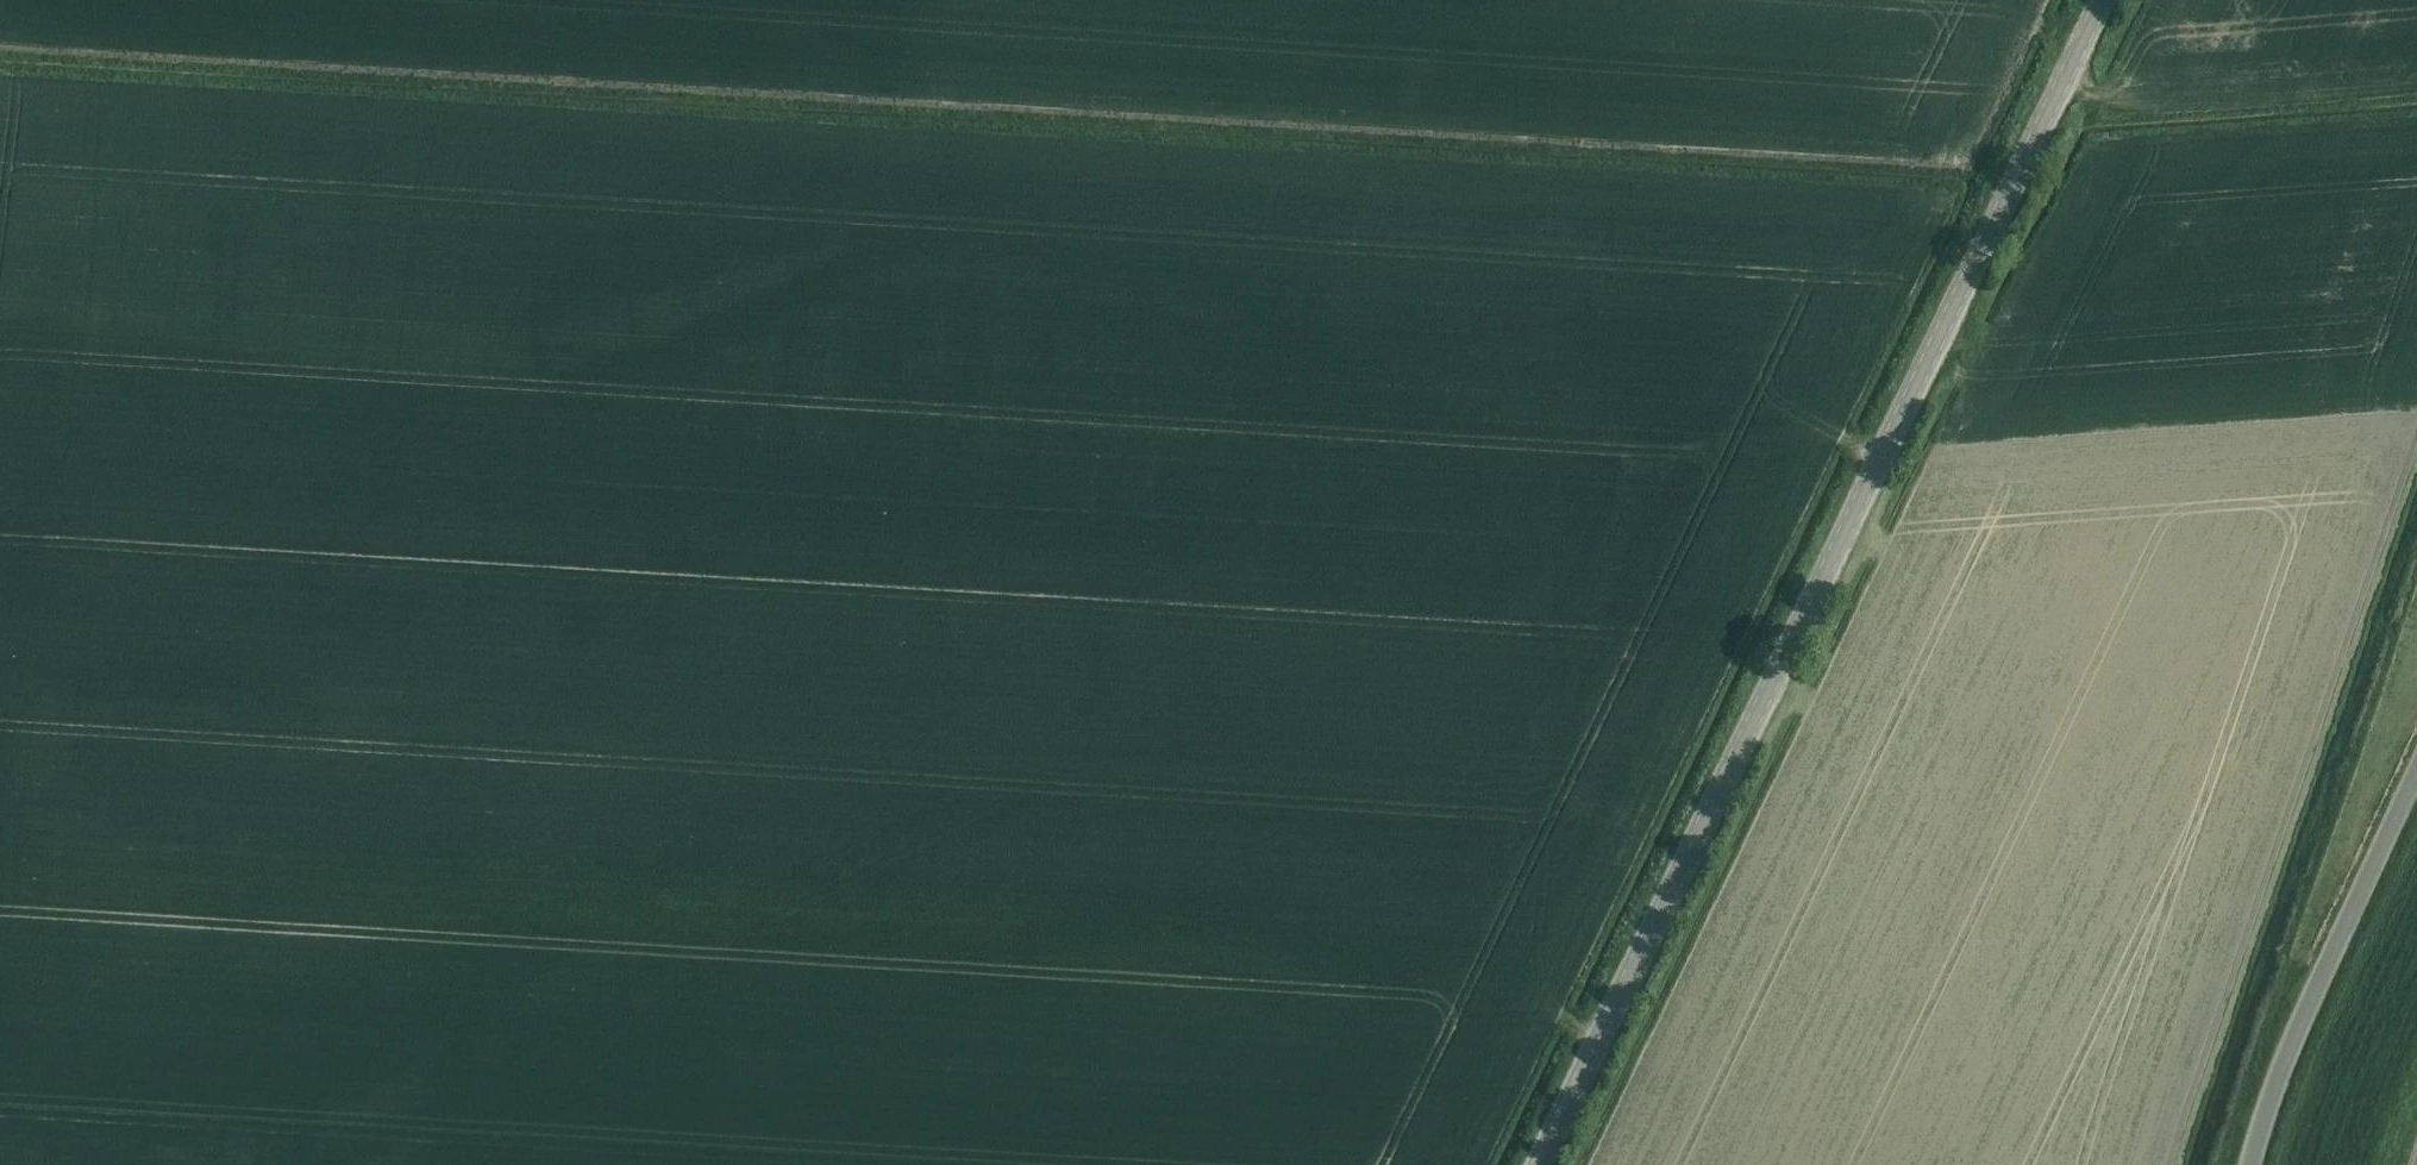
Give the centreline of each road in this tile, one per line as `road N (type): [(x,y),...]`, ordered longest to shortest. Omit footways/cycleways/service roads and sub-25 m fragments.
road 1 (tertiary): [(1538,1164),(2100,0)]
road 2 (unclassified): [(2249,1164),(2266,1101),(2416,763)]

